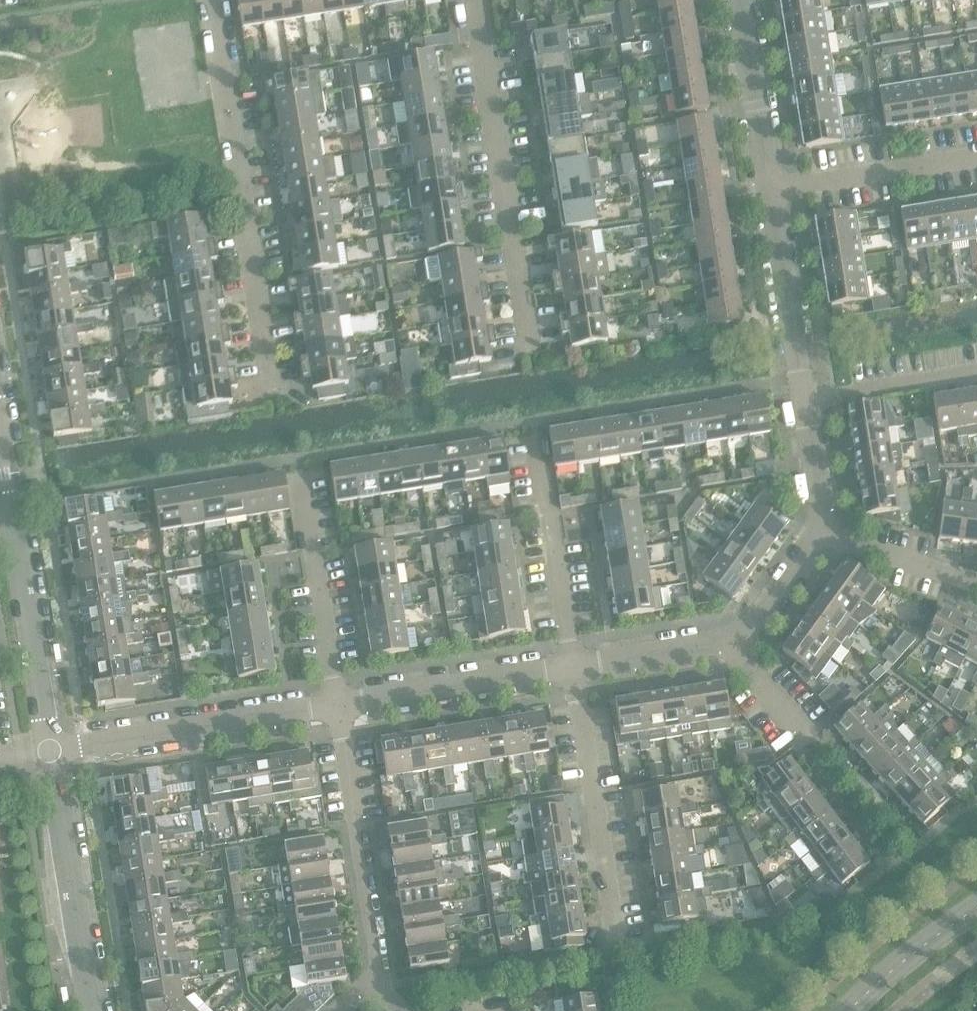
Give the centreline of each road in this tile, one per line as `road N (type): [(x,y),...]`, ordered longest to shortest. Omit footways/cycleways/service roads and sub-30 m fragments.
road 1 (residential): [(274,393),(209,0)]
road 2 (residential): [(530,349),(472,0)]
road 3 (residential): [(349,1010),(378,985),(337,705)]
road 4 (residential): [(50,752),(0,450)]
road 5 (residential): [(50,752),(337,705)]
road 6 (residential): [(619,949),(577,670)]
road 7 (residential): [(92,1010),(50,752)]
road 8 (residential): [(577,670),(533,420)]
road 9 (residential): [(337,705),(298,457)]
road 10 (residential): [(337,705),(577,670)]
road 11 (residential): [(803,404),(772,194)]
road 12 (residential): [(772,194),(976,162)]
road 13 (residential): [(772,194),(744,0)]
road 14 (residential): [(803,404),(976,375)]
road 15 (residential): [(976,582),(820,534)]
road 16 (tertiary): [(976,908),(853,1010)]
road 17 (residential): [(577,670),(734,644)]
road 18 (residential): [(734,644),(820,534)]
road 19 (residential): [(820,534),(803,404)]
road 20 (residential): [(812,740),(734,644)]

